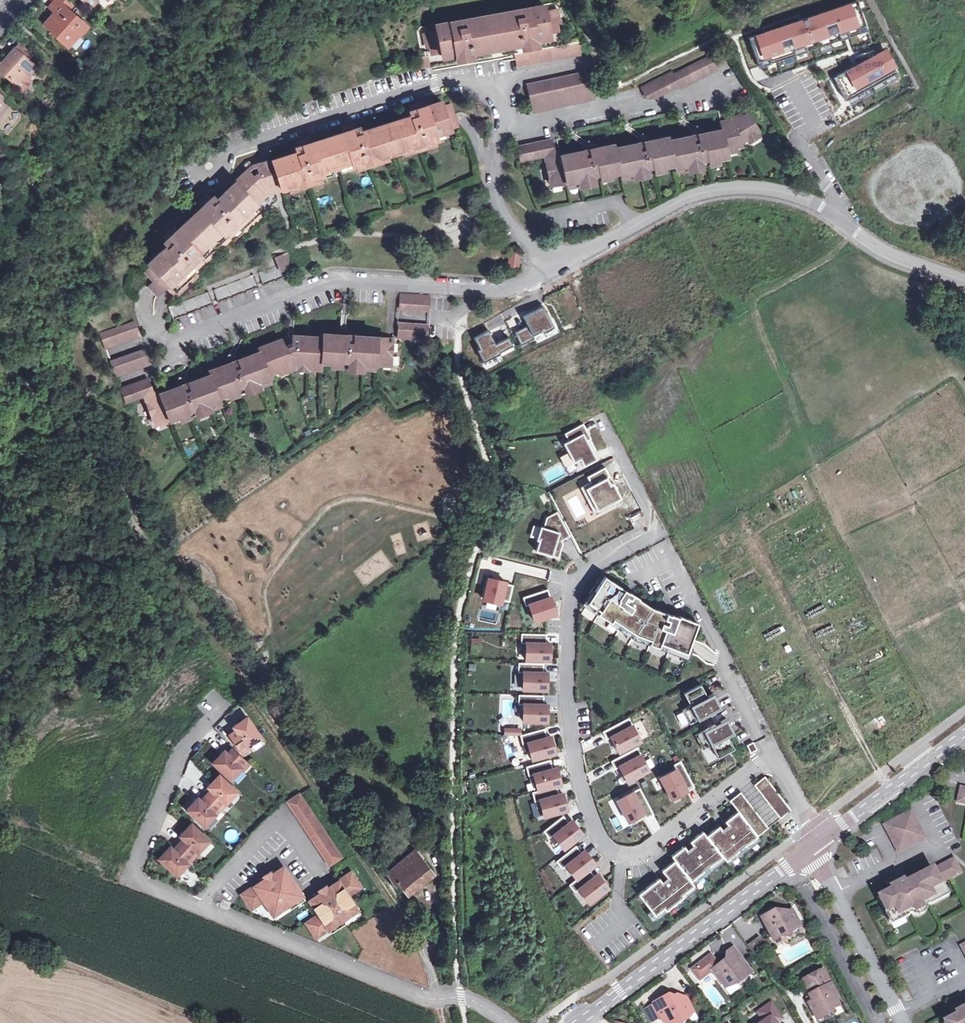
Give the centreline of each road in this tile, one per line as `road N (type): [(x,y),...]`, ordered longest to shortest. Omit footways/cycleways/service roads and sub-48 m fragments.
road 1 (residential): [(621,855),(597,837),(577,768),(565,670),(570,589),(582,572),(653,535),(599,427)]
road 2 (residential): [(149,317),(169,344),(331,283),(486,289),(551,267)]
road 3 (residential): [(505,1022),(461,998),(434,999),(199,909)]
road 4 (residential): [(551,267),(710,191),(804,199),(844,224)]
road 5 (residential): [(496,84),(445,82),(200,168)]
road 6 (residential): [(816,846),(573,1022)]
road 7 (residential): [(816,846),(773,759),(643,849),(621,855)]
road 8 (residential): [(199,909),(137,883),(134,872),(182,754),(225,708)]
road 9 (residential): [(502,126),(718,91)]
road 10 (residential): [(816,846),(904,1022)]
road 11 (residential): [(964,736),(816,846)]
road 12 (residential): [(199,909),(271,826),(286,821),(318,869)]
road 13 (residential): [(551,267),(498,201),(502,126)]
road 14 (residential): [(777,85),(844,224)]
road 15 (residential): [(844,224),(879,249),(964,282)]

